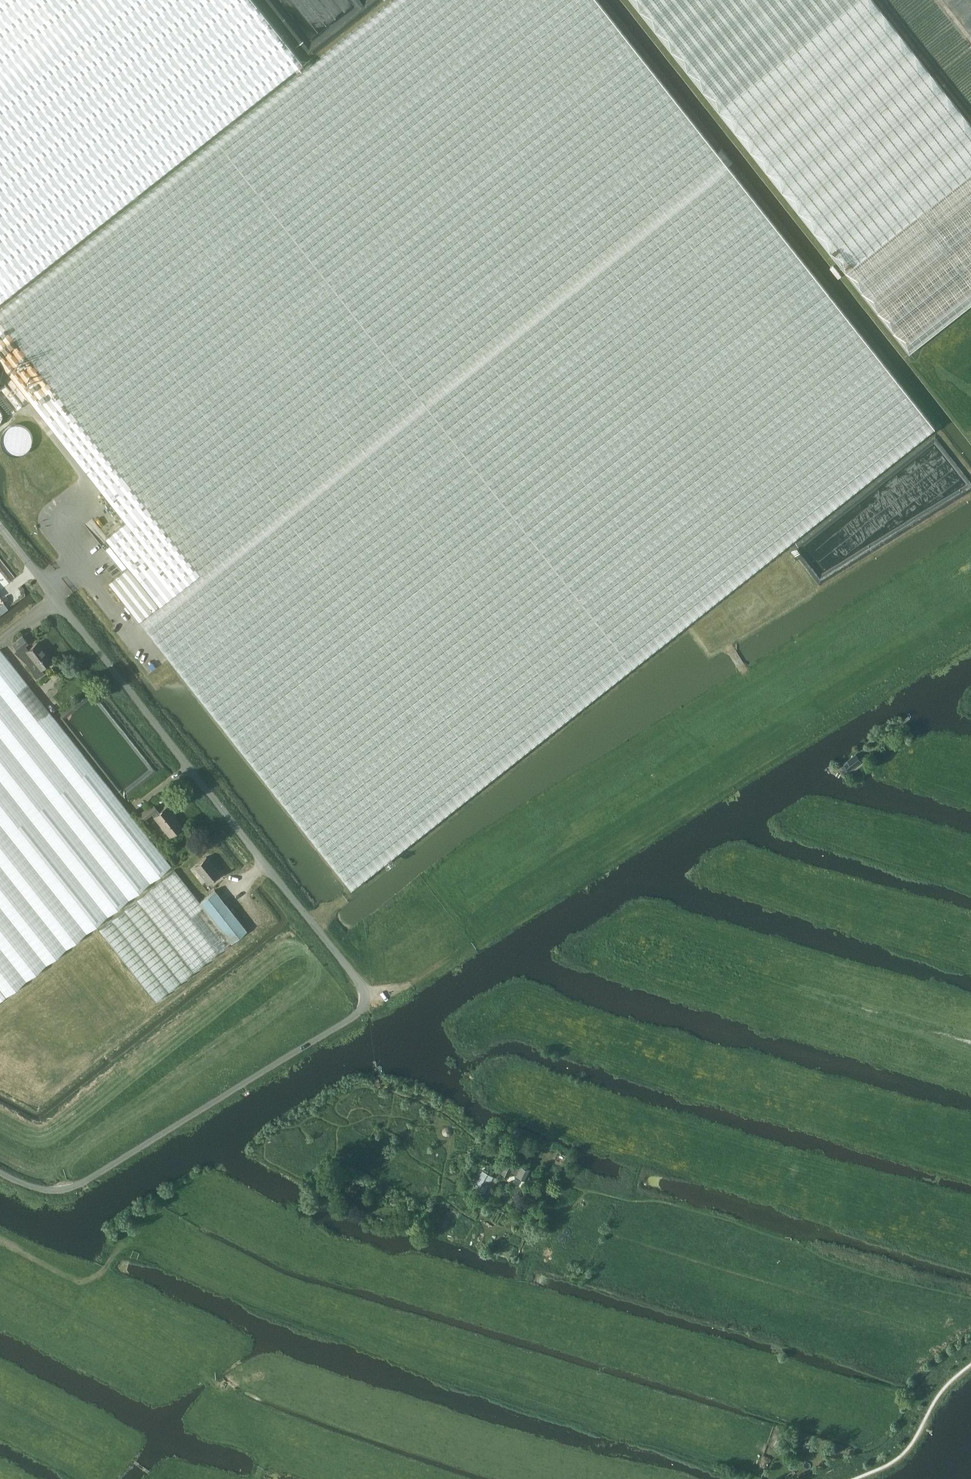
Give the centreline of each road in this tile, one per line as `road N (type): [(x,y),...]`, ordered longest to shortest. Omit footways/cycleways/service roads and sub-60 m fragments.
road 1 (unclassified): [(0,1174),(44,1192),(77,1188),(358,1015),(365,1001),(357,980),(0,528)]

